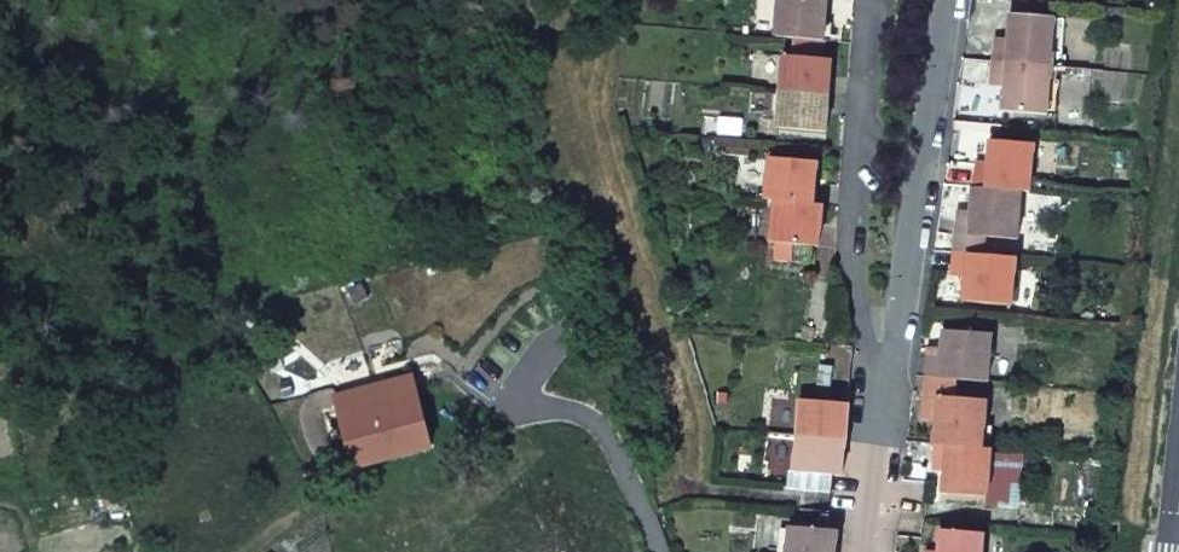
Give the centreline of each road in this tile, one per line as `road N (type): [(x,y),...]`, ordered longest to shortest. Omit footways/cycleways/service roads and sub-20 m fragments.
road 1 (residential): [(889,394),(865,348),(847,236),(867,0)]
road 2 (residential): [(946,0),(889,394)]
road 3 (residential): [(889,394),(866,551)]

